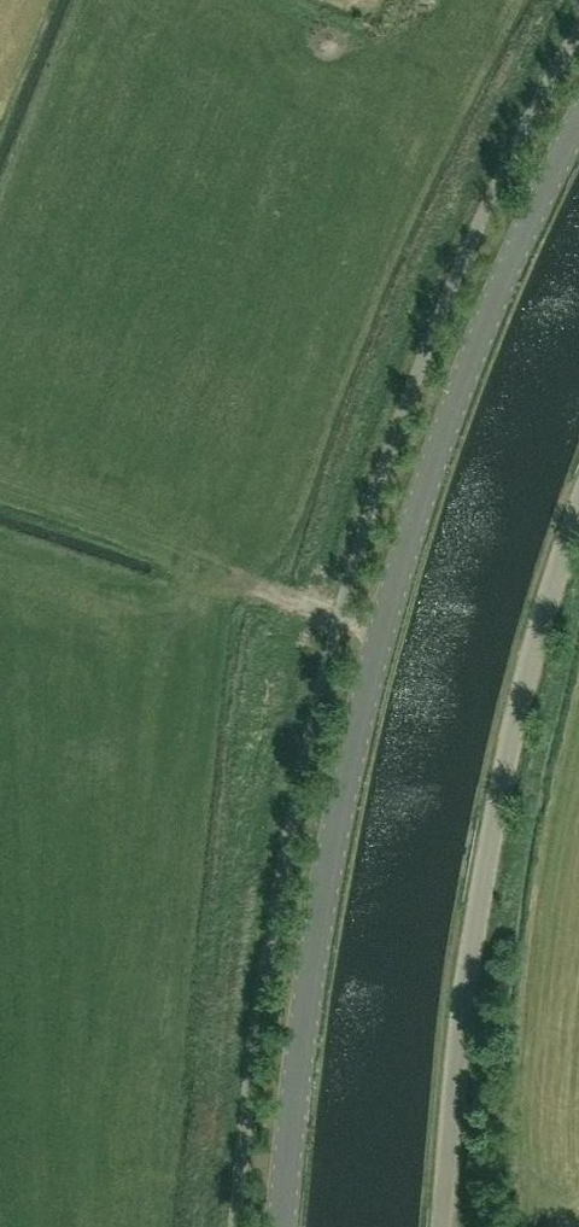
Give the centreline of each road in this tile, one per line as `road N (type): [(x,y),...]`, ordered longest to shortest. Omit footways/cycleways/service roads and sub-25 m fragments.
road 1 (tertiary): [(281,1226),(308,977),(338,799),(390,602),(448,412),(578,117)]
road 2 (unclassified): [(442,1226),(472,948),(504,776),(578,509)]

